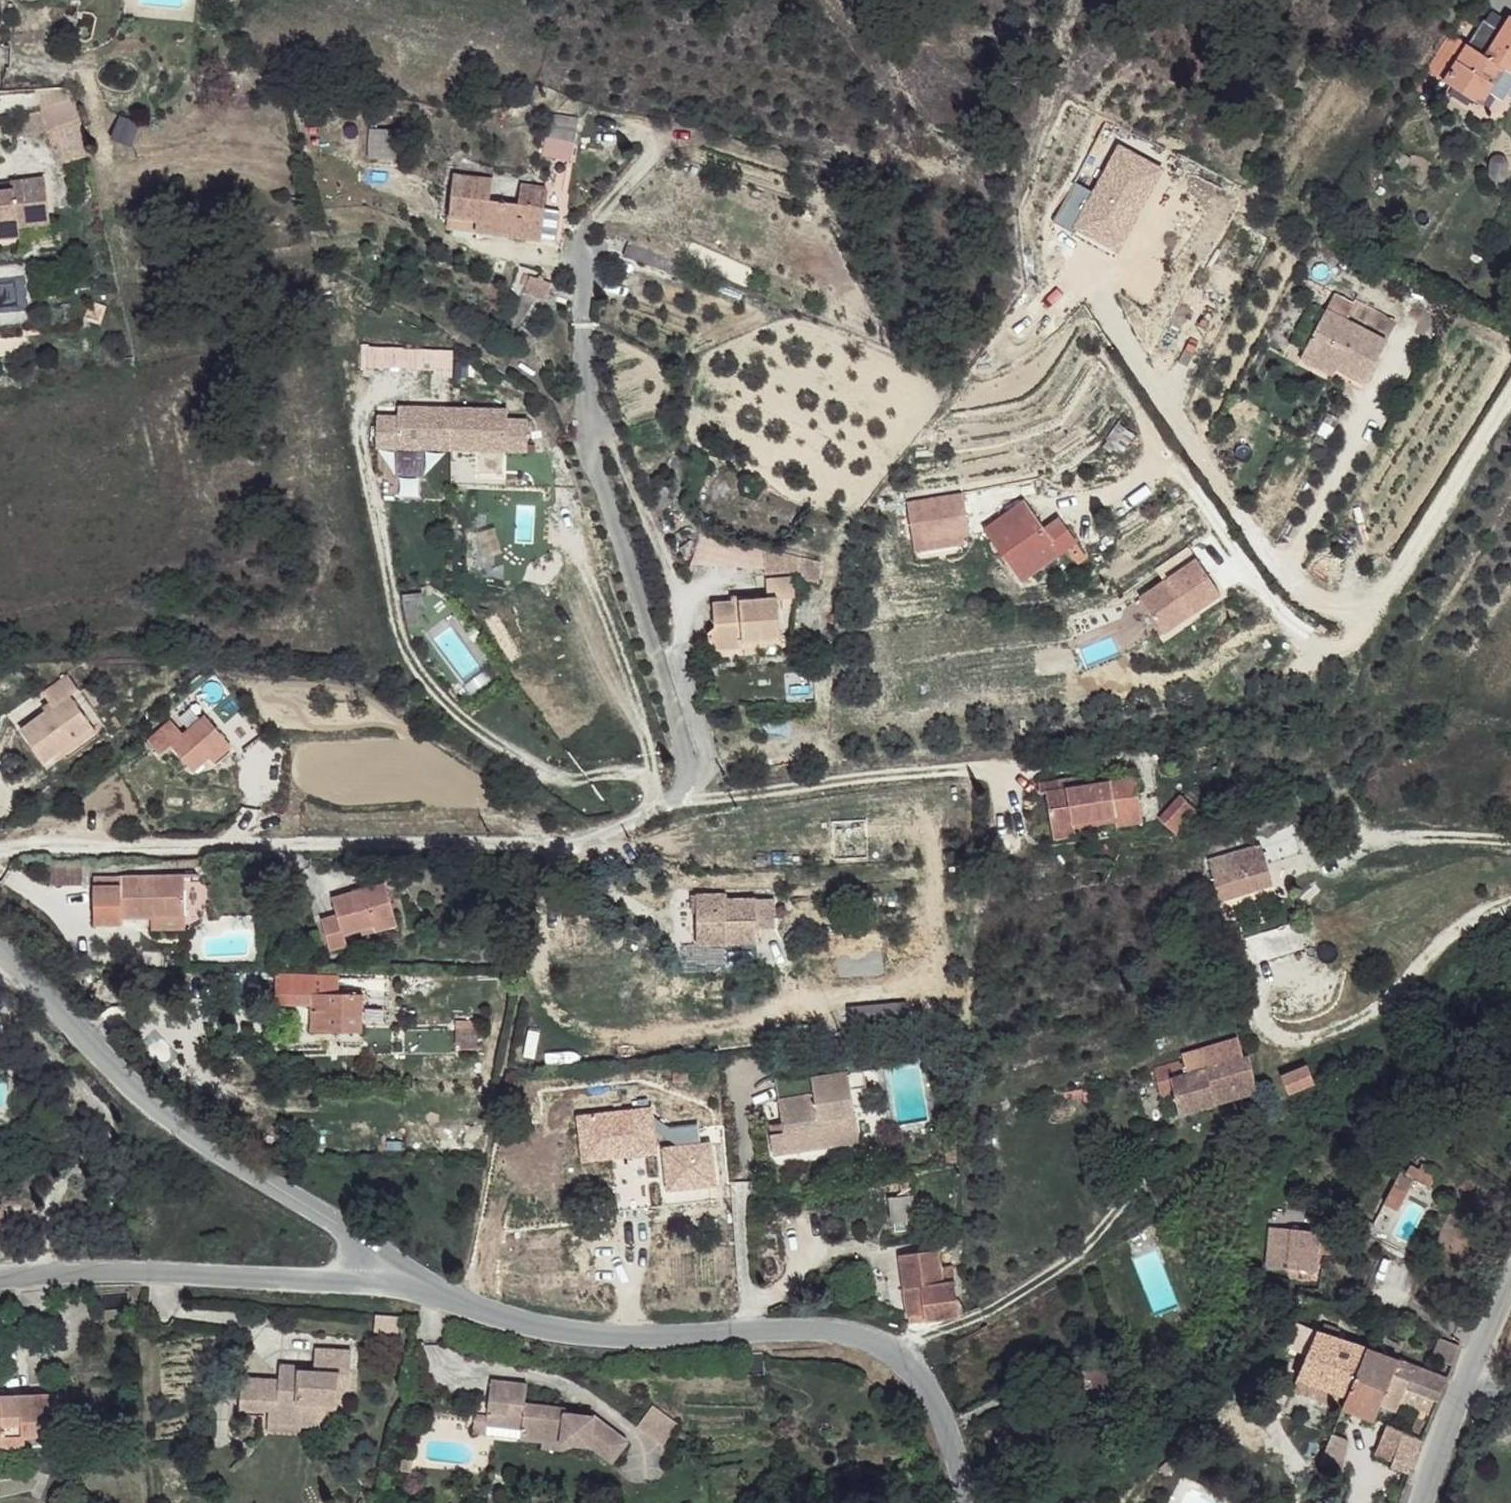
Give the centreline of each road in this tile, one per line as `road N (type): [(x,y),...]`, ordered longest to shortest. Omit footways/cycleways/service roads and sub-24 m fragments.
road 1 (tertiary): [(971,1502),(955,1427),(907,1341),(805,1331),(609,1335),(489,1312),(410,1286)]
road 2 (tertiary): [(410,1286),(110,1076),(0,956)]
road 3 (tertiary): [(410,1286),(66,1270),(0,1276)]
road 4 (unclassified): [(1426,1502),(1466,1381)]

